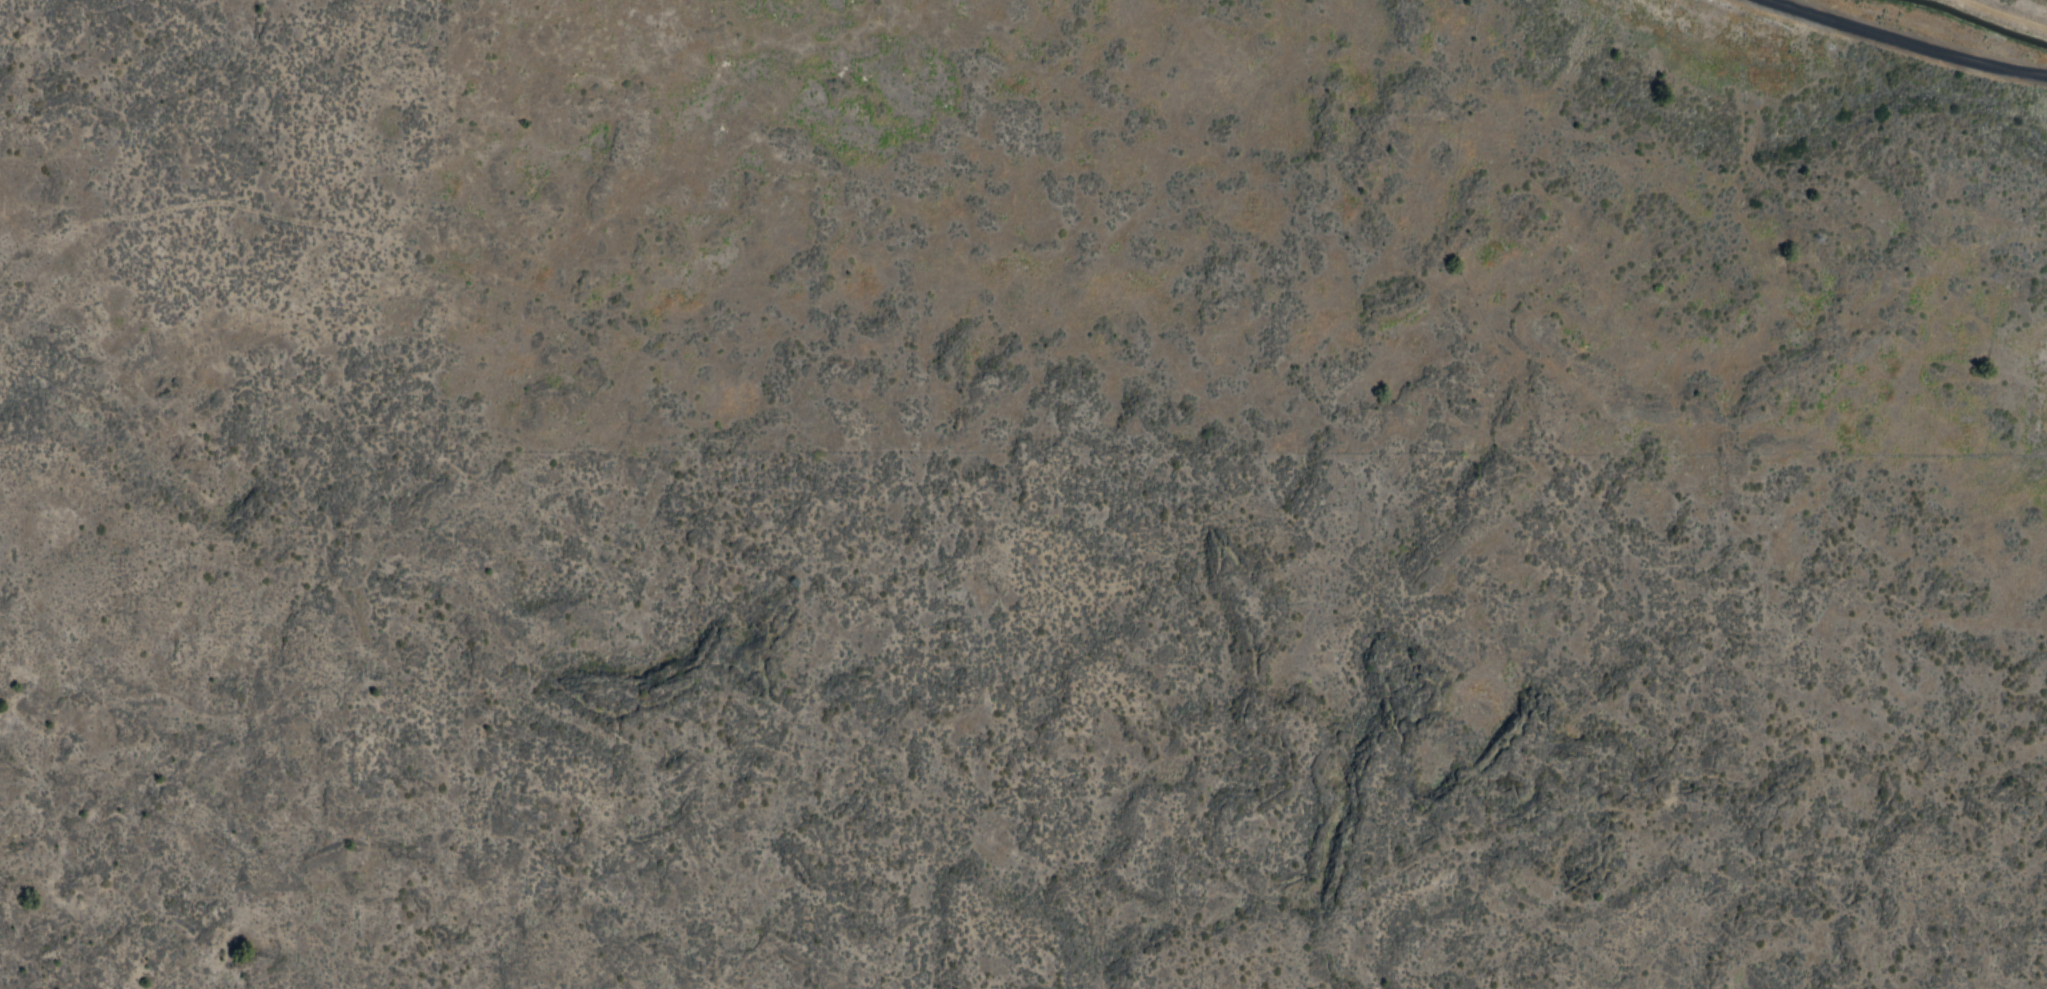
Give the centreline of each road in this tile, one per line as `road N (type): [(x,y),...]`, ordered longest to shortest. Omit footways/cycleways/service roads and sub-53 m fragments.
road 1 (tertiary): [(1761,0),(1906,50),(2046,78)]

